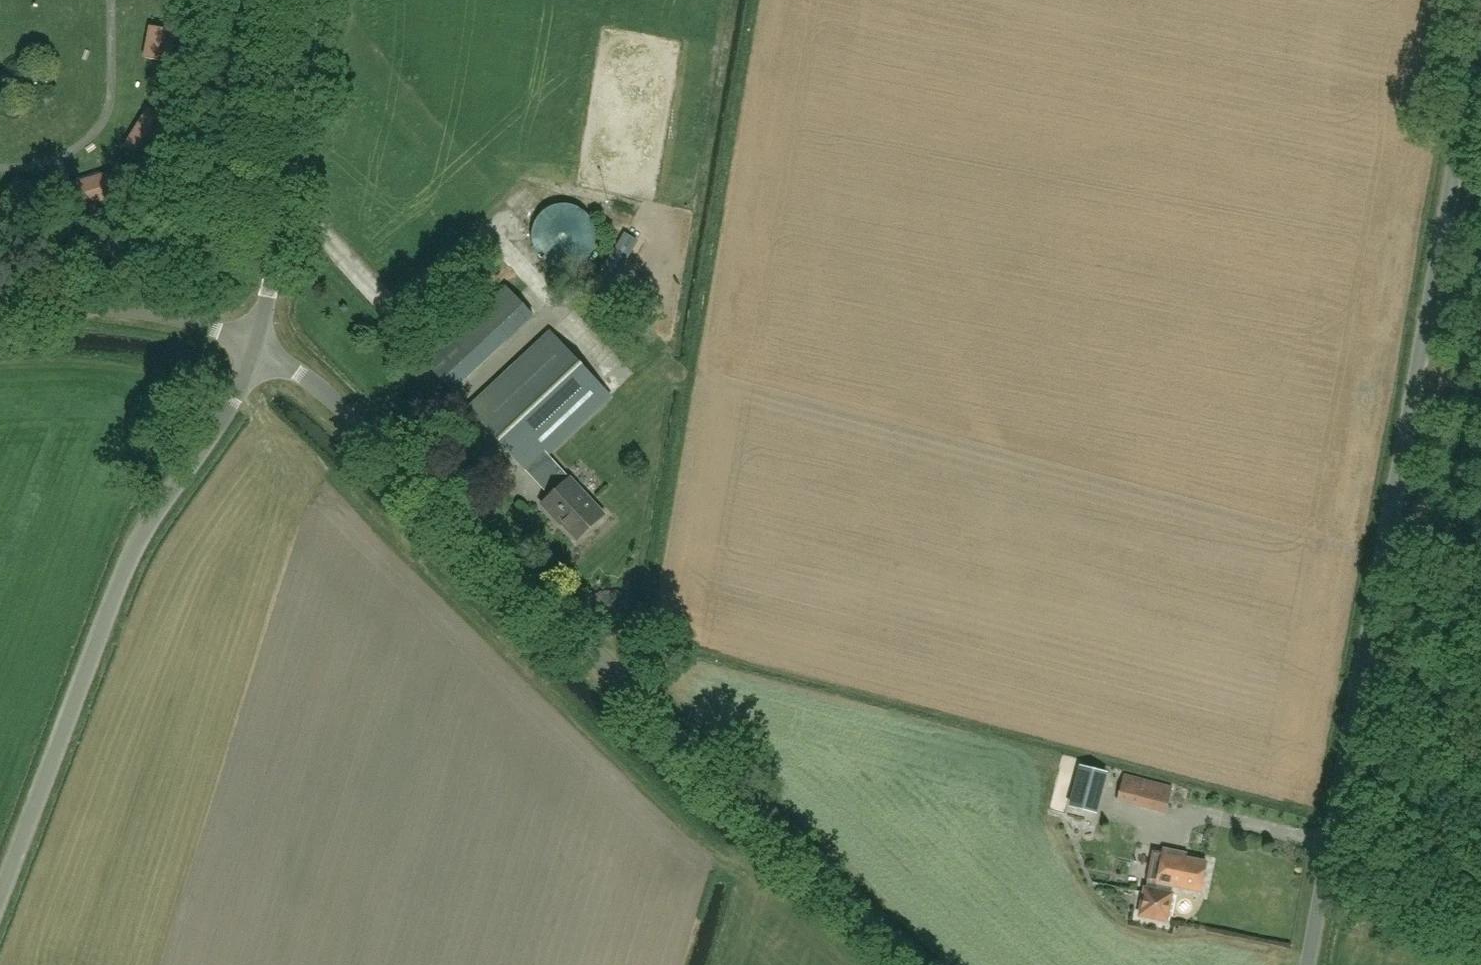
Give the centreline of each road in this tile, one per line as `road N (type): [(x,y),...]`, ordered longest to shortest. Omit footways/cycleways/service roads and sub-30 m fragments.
road 1 (unclassified): [(1311,964),(1480,65)]
road 2 (unclassified): [(912,964),(305,377),(255,349)]
road 3 (unclassified): [(0,898),(130,554),(230,406),(255,349)]
road 4 (unclassified): [(255,349),(313,0)]
road 5 (unclassified): [(255,349),(142,310),(0,309)]

